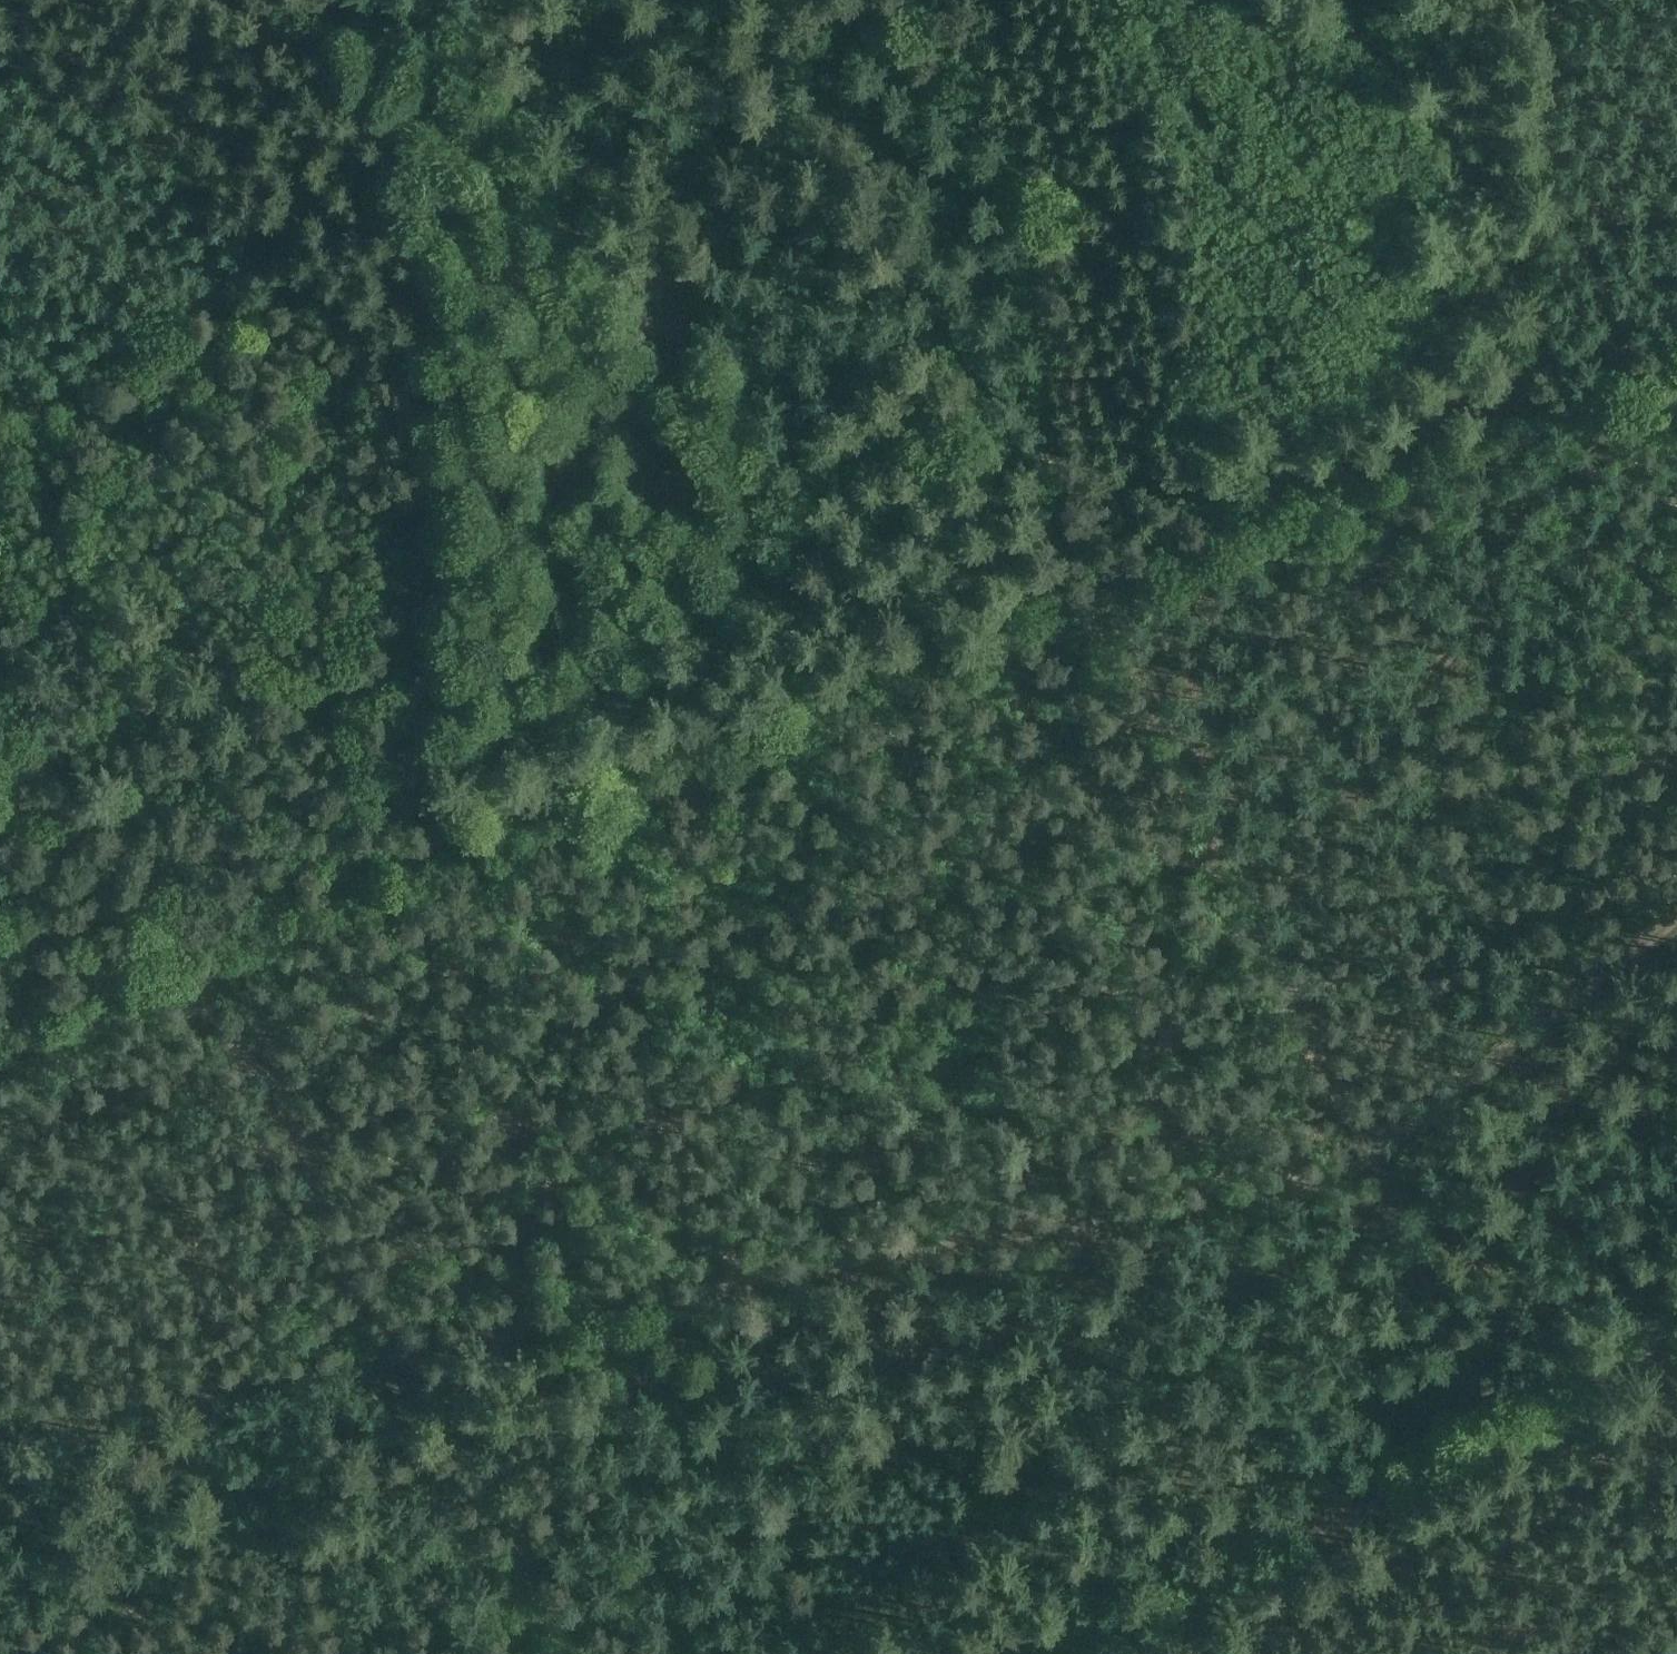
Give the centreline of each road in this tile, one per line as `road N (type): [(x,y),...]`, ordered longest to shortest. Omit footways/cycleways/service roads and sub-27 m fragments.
road 1 (track): [(238,958),(1061,636)]
road 2 (track): [(1085,1653),(1676,1319)]
road 3 (track): [(1061,636),(1676,375)]
road 4 (track): [(17,1046),(238,958)]

